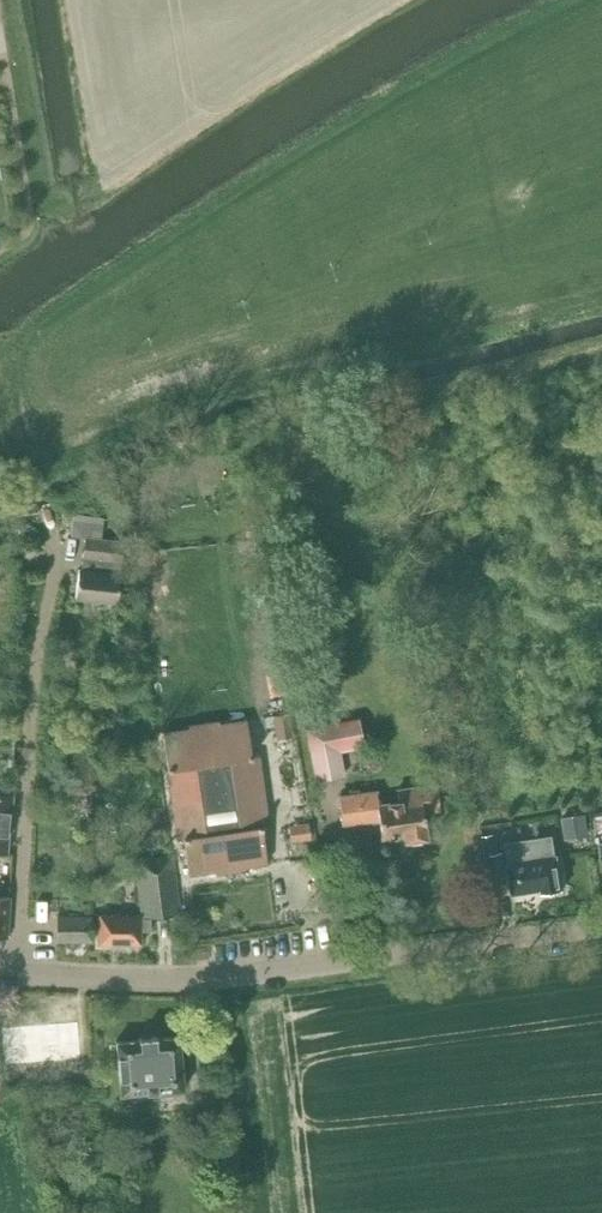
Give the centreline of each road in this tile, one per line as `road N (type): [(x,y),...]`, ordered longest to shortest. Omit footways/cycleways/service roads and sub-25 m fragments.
road 1 (unclassified): [(18,973),(208,979),(601,927)]
road 2 (residential): [(18,973),(31,730),(55,566),(46,504)]

